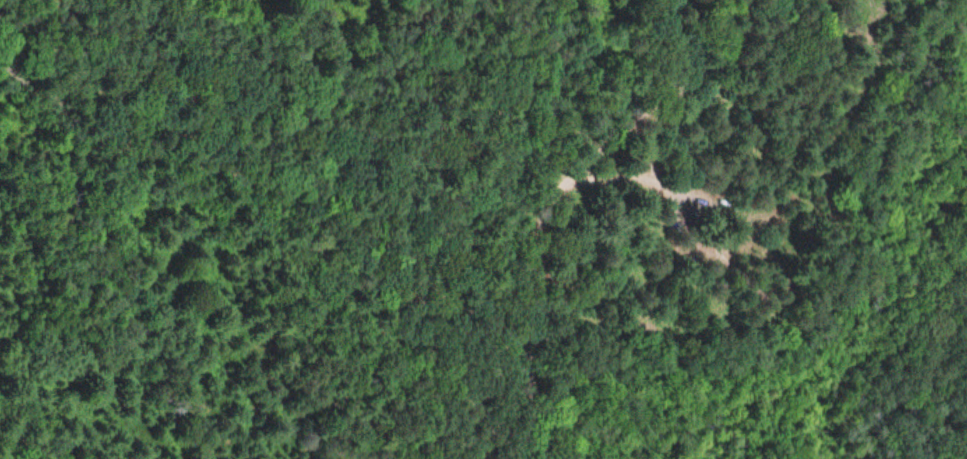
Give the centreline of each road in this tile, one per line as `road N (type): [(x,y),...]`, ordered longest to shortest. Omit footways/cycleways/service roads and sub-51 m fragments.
road 1 (residential): [(546,458),(540,236),(552,196),(579,157),(694,84),(741,38),(746,0)]

